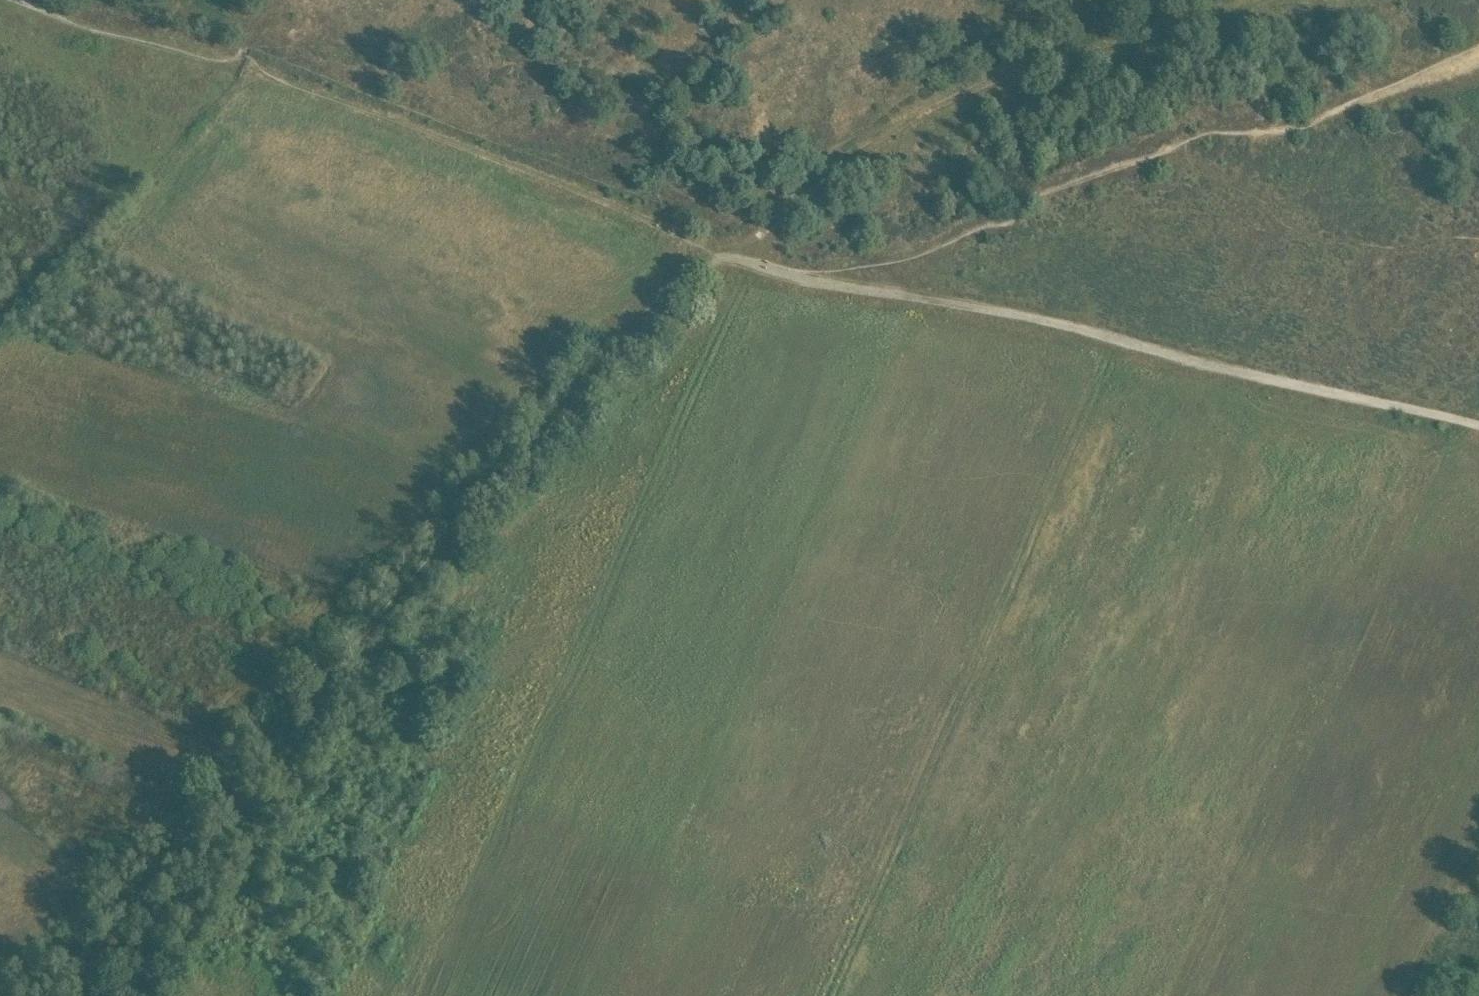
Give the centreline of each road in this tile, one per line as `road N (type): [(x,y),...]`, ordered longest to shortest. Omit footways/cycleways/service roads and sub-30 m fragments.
road 1 (track): [(38,995),(632,336),(721,252)]
road 2 (track): [(1478,422),(970,302),(823,281),(721,252)]
road 3 (track): [(721,252),(239,63),(52,0)]

